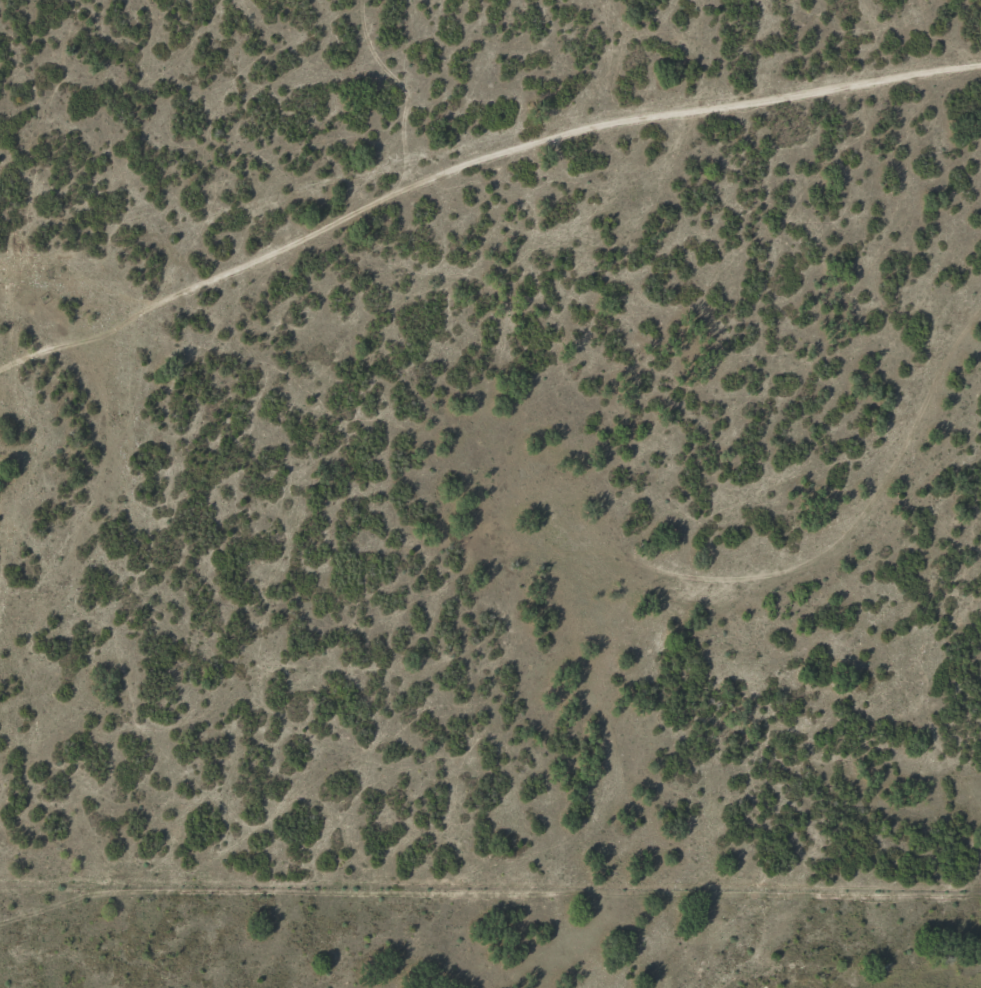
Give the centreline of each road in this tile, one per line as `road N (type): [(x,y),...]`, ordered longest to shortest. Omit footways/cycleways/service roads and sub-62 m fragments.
road 1 (residential): [(980,55),(411,184),(317,234),(258,294),(149,353),(0,394)]

